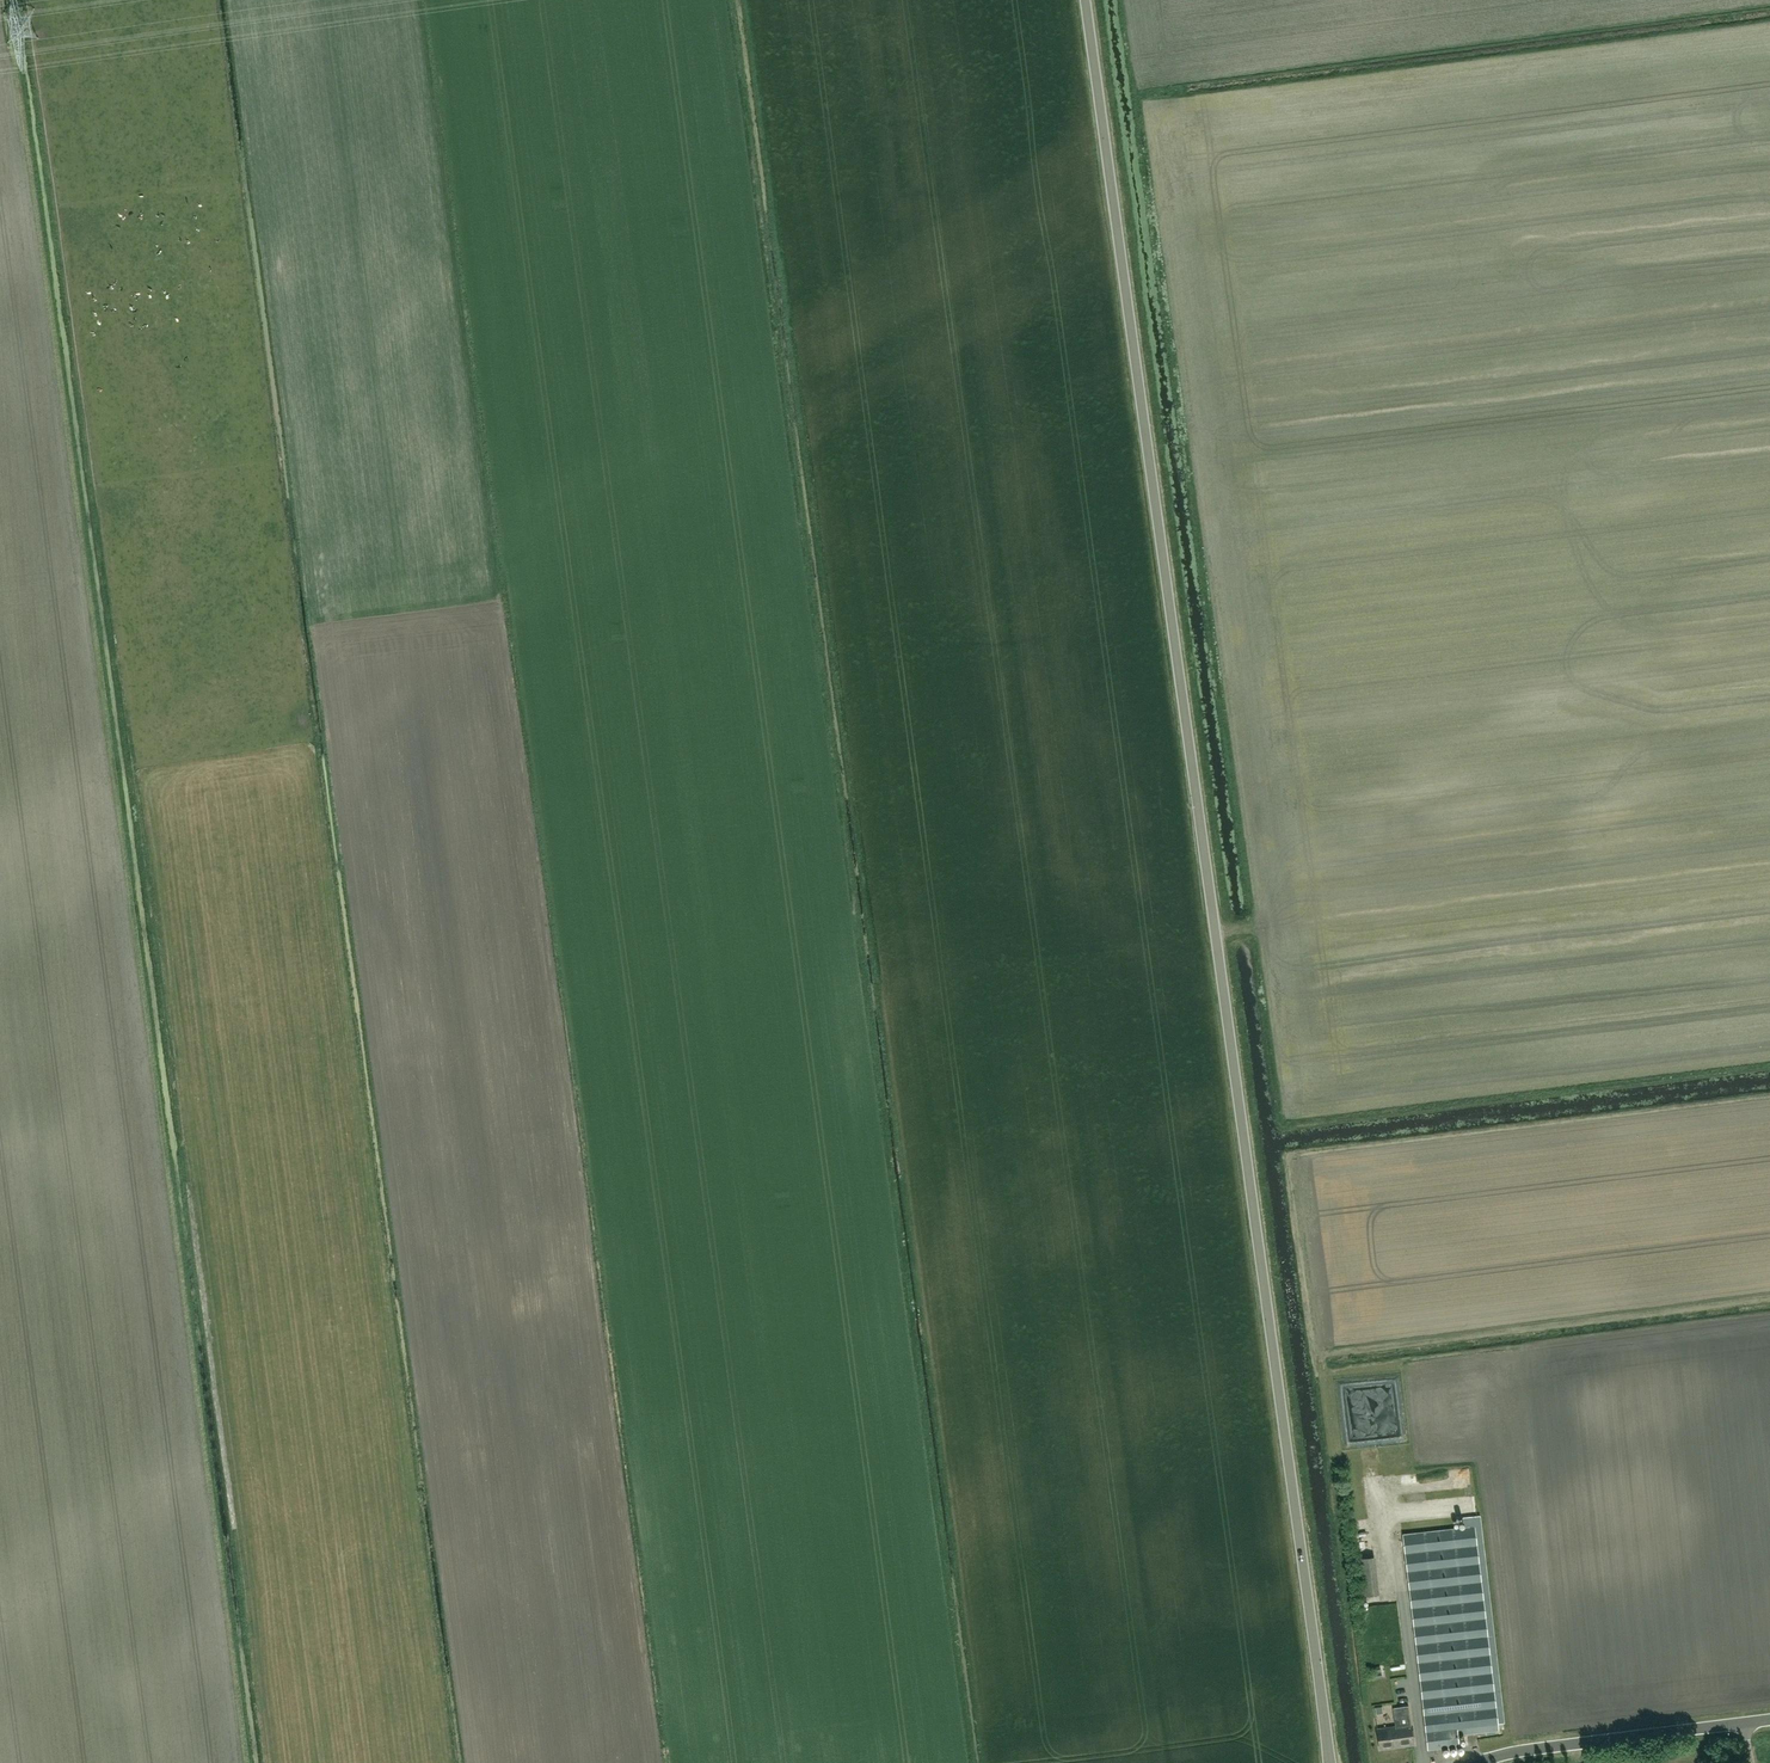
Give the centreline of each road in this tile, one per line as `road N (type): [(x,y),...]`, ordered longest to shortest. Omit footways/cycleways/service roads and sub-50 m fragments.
road 1 (unclassified): [(1331,1762),(1086,0)]
road 2 (unclassified): [(1476,1762),(1769,1719)]

